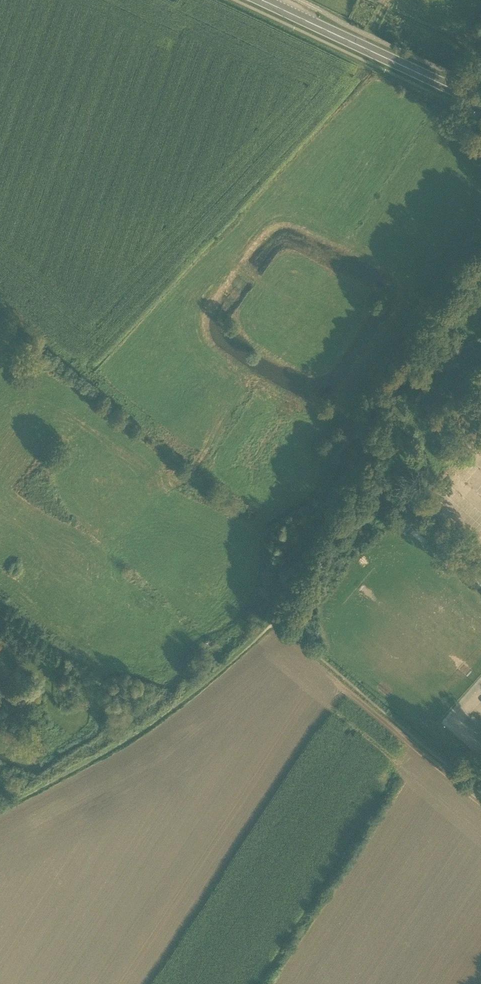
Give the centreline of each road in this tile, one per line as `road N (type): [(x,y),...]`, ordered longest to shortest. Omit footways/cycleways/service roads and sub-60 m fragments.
road 1 (primary): [(480,102),(263,0)]

